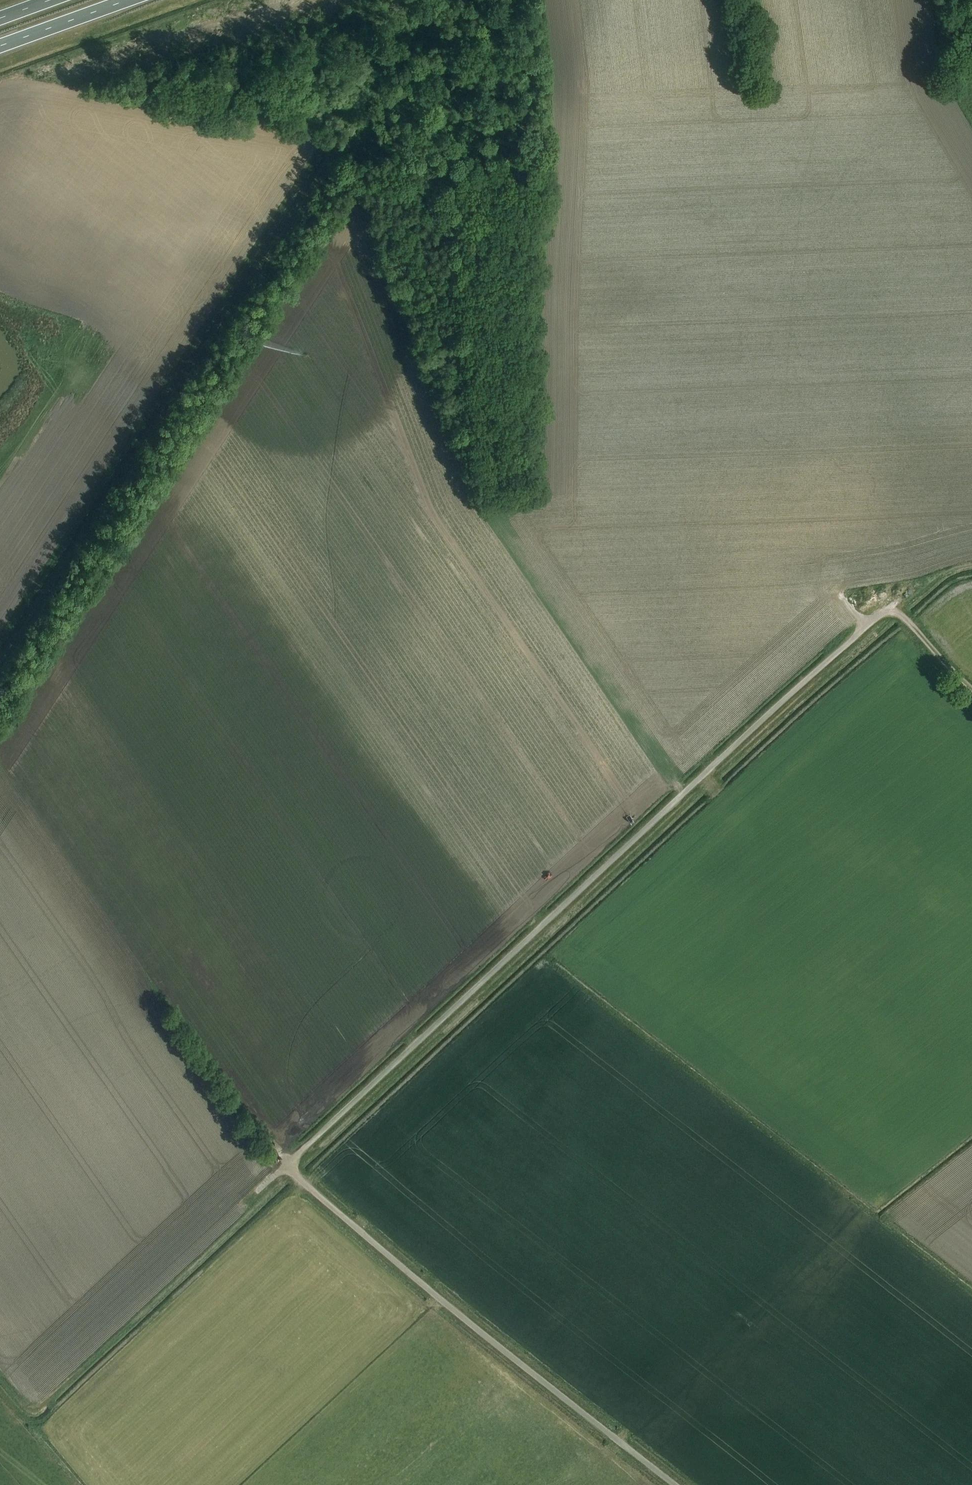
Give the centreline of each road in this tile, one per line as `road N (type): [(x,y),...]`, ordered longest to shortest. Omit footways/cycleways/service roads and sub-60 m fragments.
road 1 (unclassified): [(674,1484),(419,1282),(294,1173),(293,1156),(861,631)]
road 2 (track): [(861,631),(892,607),(971,689)]
road 3 (trunk): [(0,47),(129,0)]

